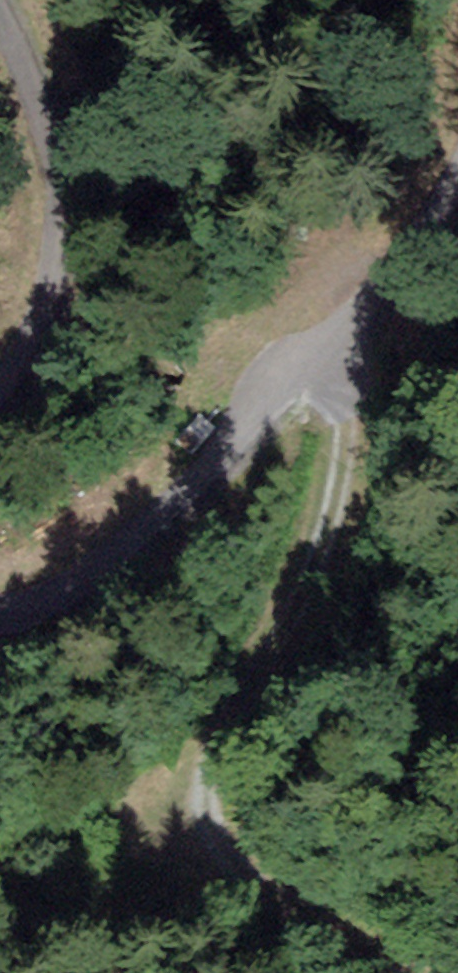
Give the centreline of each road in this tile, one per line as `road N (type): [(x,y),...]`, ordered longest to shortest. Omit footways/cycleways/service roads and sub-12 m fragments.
road 1 (track): [(413,972),(334,934),(219,831),(221,743),(315,588),(348,418),(340,379),(324,354)]
road 2 (unclassified): [(457,171),(373,303),(184,498),(49,602),(0,613)]
road 3 (unclassified): [(0,380),(35,311),(59,227),(49,139),(0,18)]

